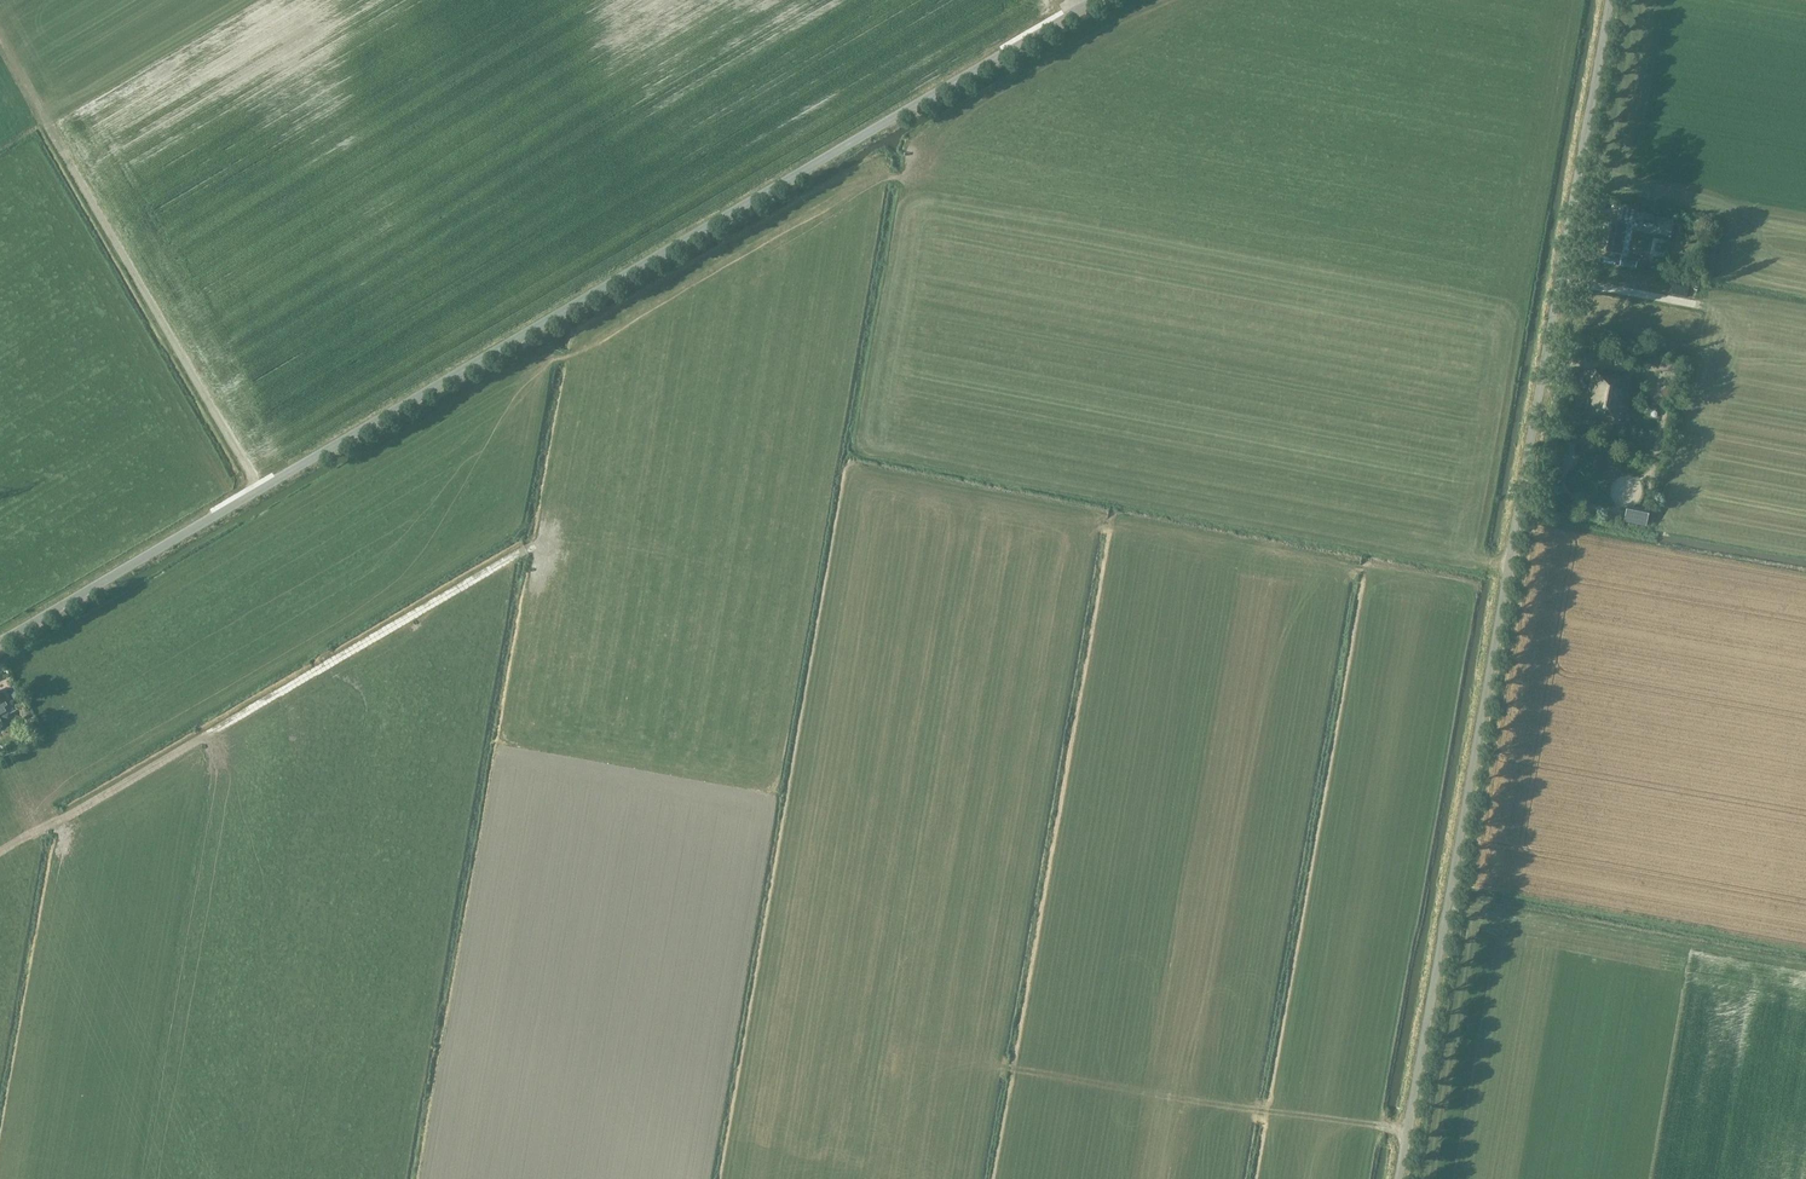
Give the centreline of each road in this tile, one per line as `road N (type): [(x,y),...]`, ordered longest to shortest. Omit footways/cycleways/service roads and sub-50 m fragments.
road 1 (unclassified): [(0,646),(1106,0)]
road 2 (unclassified): [(1391,1178),(1600,0)]

